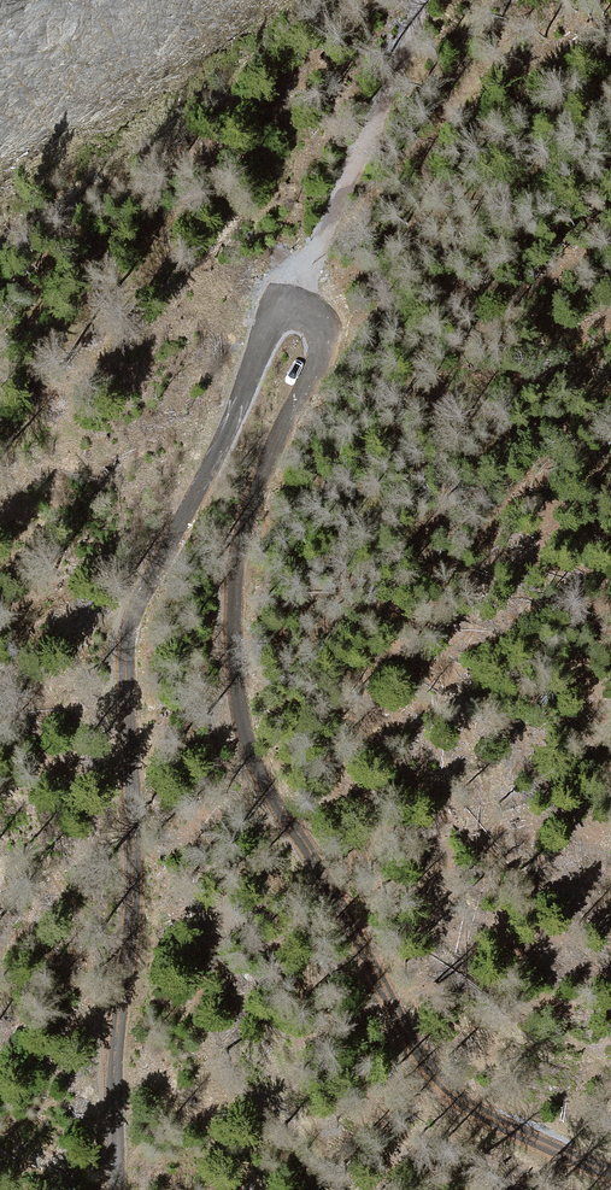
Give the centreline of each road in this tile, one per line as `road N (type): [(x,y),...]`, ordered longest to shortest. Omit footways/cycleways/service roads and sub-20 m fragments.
road 1 (track): [(111,1189),(111,1085),(128,952),(133,821),(127,626),(227,435),(262,346),(278,320),(303,311)]
road 2 (track): [(303,311),(321,349),(232,559),(231,644),(244,745),(274,811)]
road 3 (track): [(274,811),(443,1091),(477,1117),(610,1169)]

